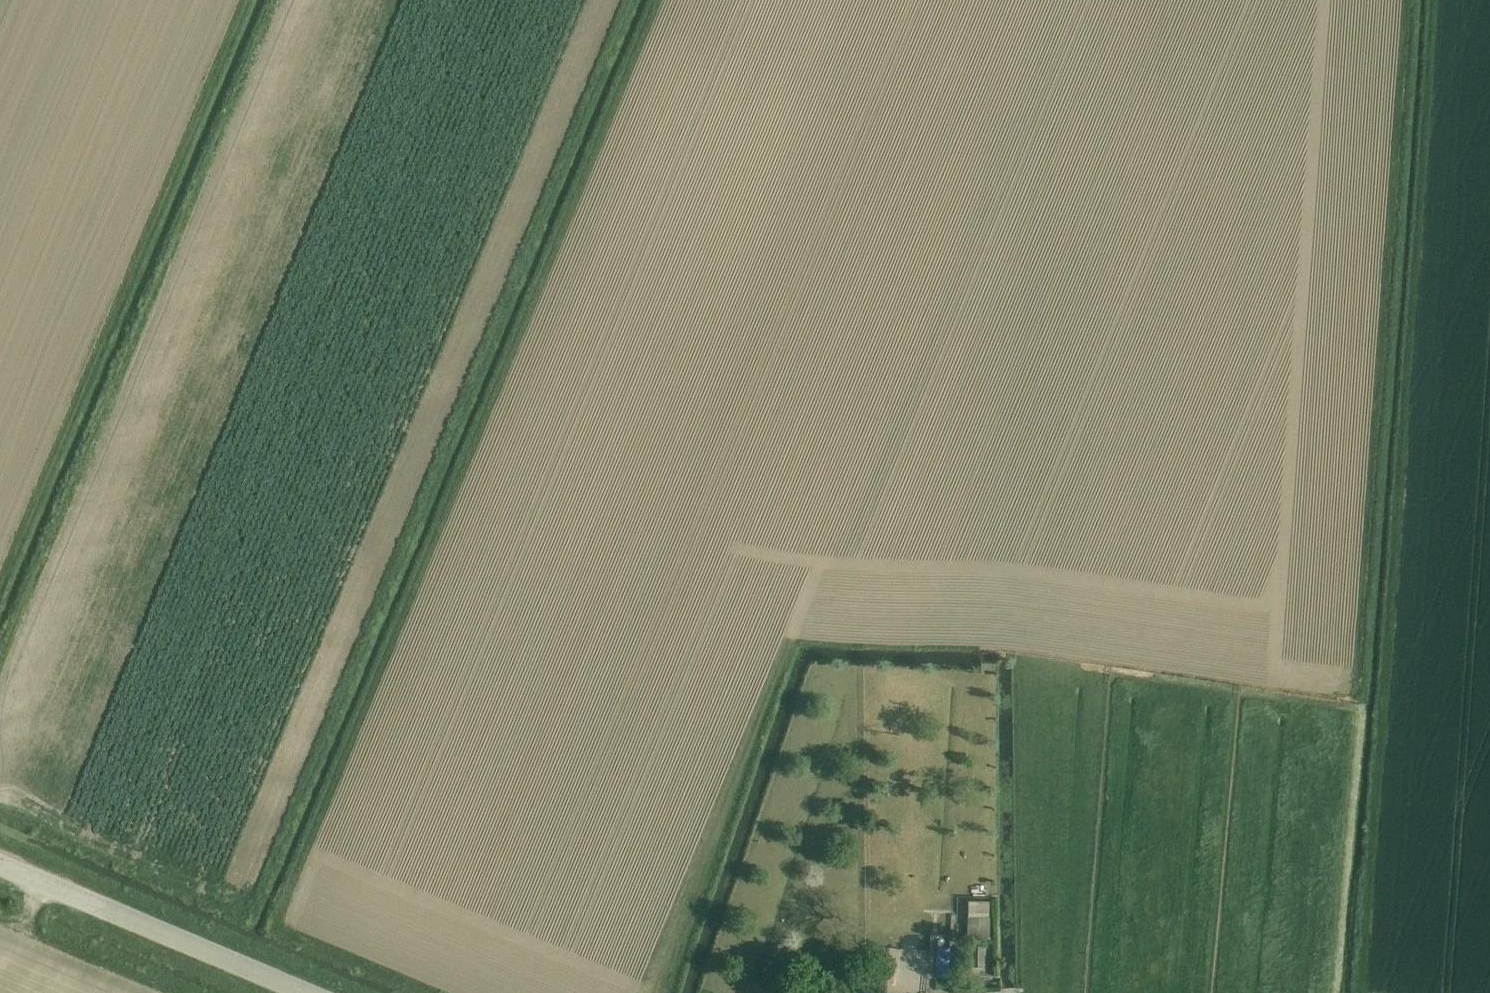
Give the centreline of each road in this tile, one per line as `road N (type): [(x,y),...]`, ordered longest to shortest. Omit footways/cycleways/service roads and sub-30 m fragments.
road 1 (track): [(1429,0),(1358,992)]
road 2 (track): [(666,992),(794,648),(959,649)]
road 3 (unclassified): [(304,992),(0,865)]

